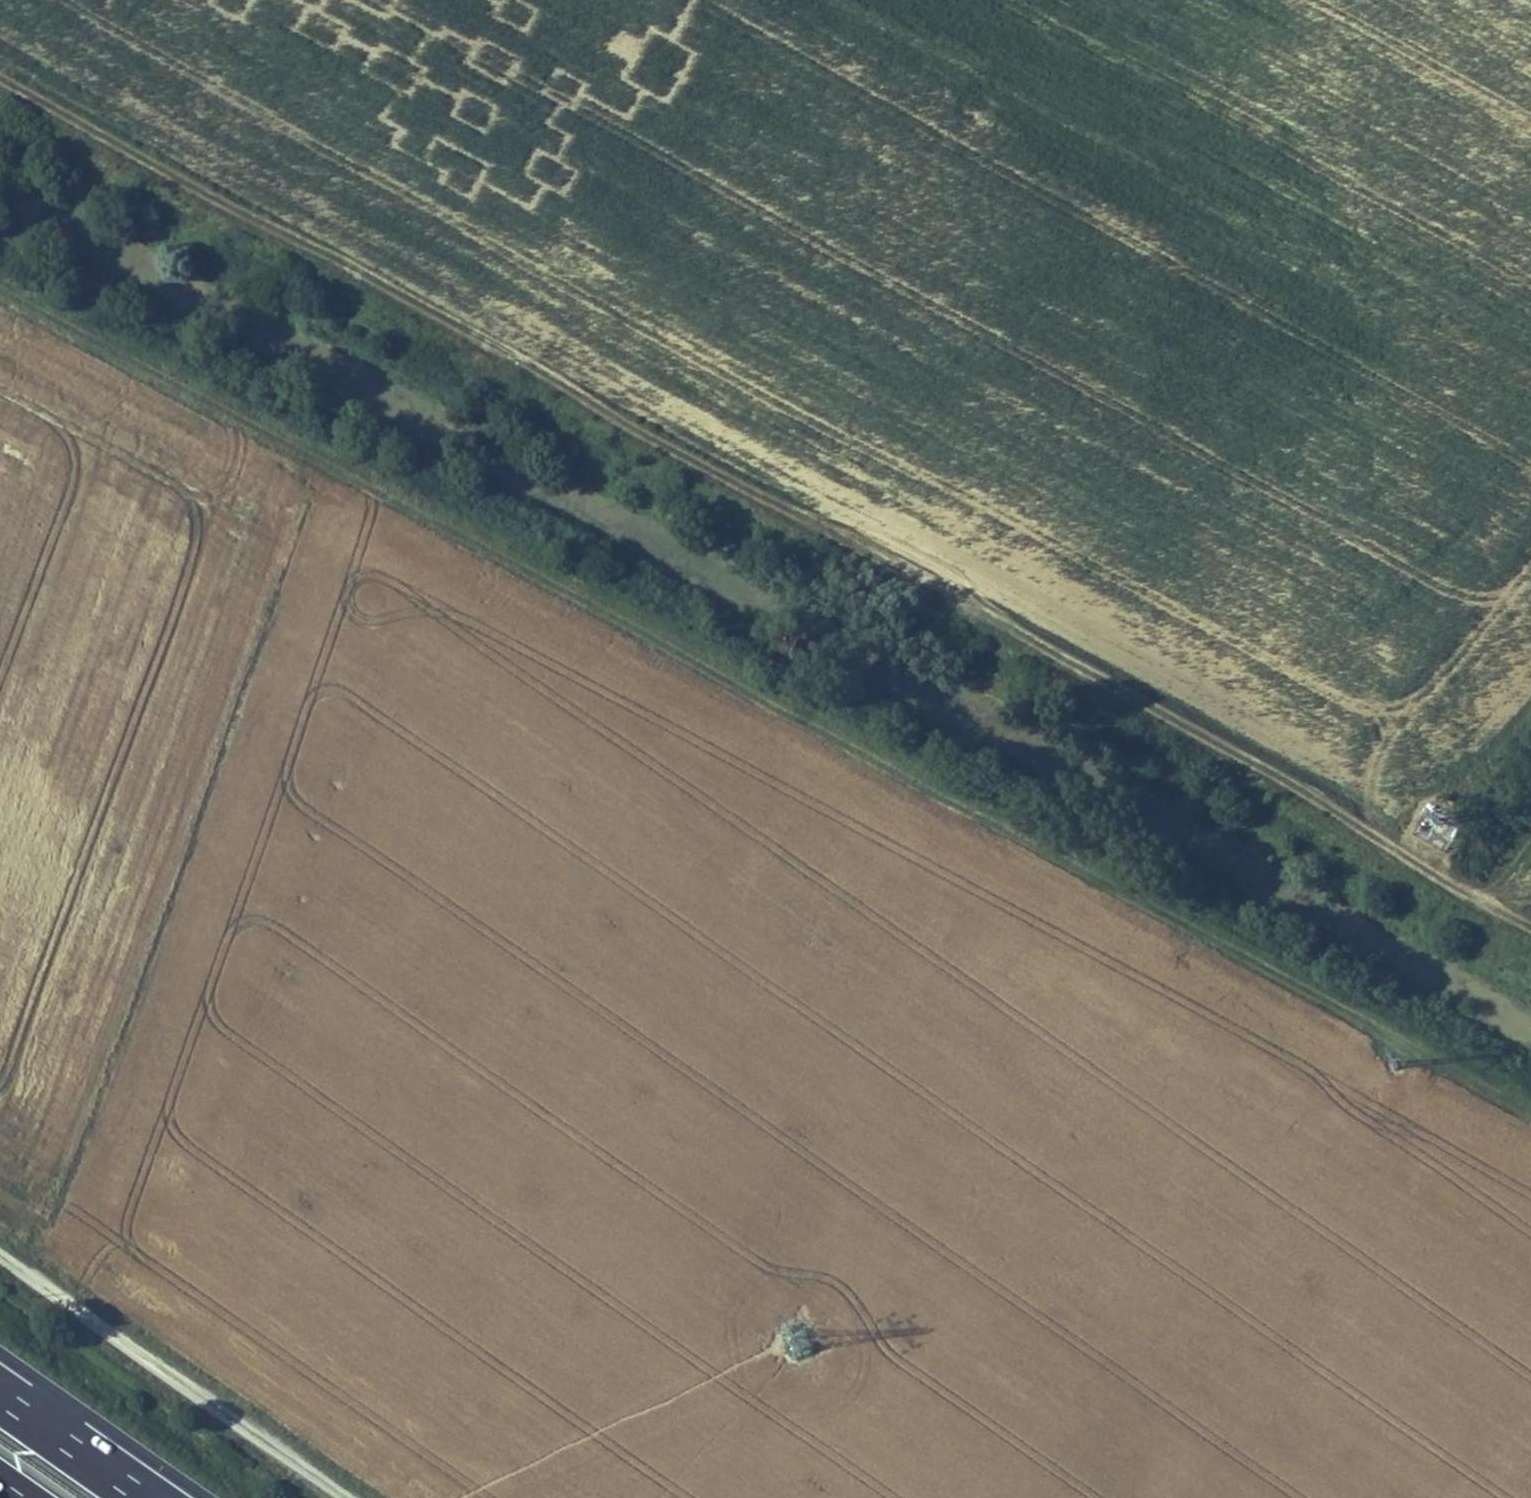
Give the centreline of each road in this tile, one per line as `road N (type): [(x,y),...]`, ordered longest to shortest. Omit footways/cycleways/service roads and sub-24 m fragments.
road 1 (track): [(0,78),(1530,925)]
road 2 (track): [(0,1255),(351,1497)]
road 3 (motorway): [(150,1497),(0,1391)]

